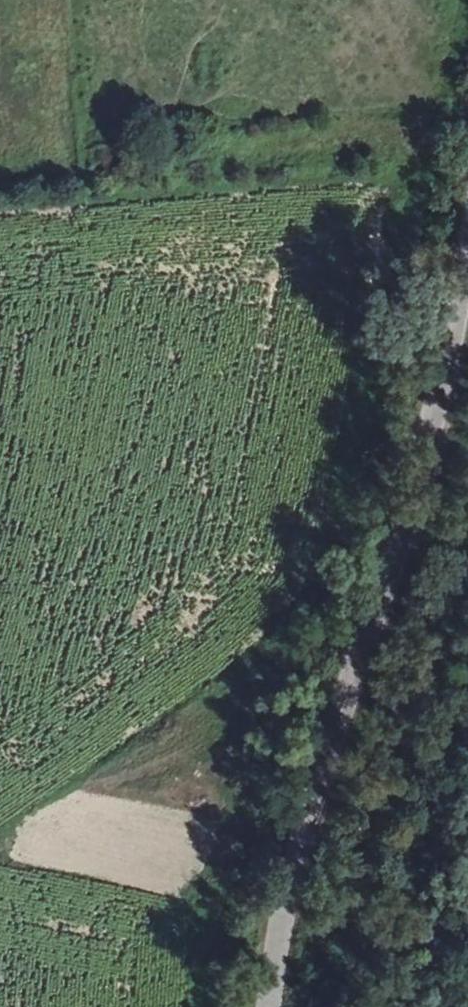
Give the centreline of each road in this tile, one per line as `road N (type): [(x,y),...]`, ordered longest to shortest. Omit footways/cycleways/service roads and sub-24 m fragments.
road 1 (unclassified): [(275,1006),(276,949),(310,787),(378,630),(467,253)]

